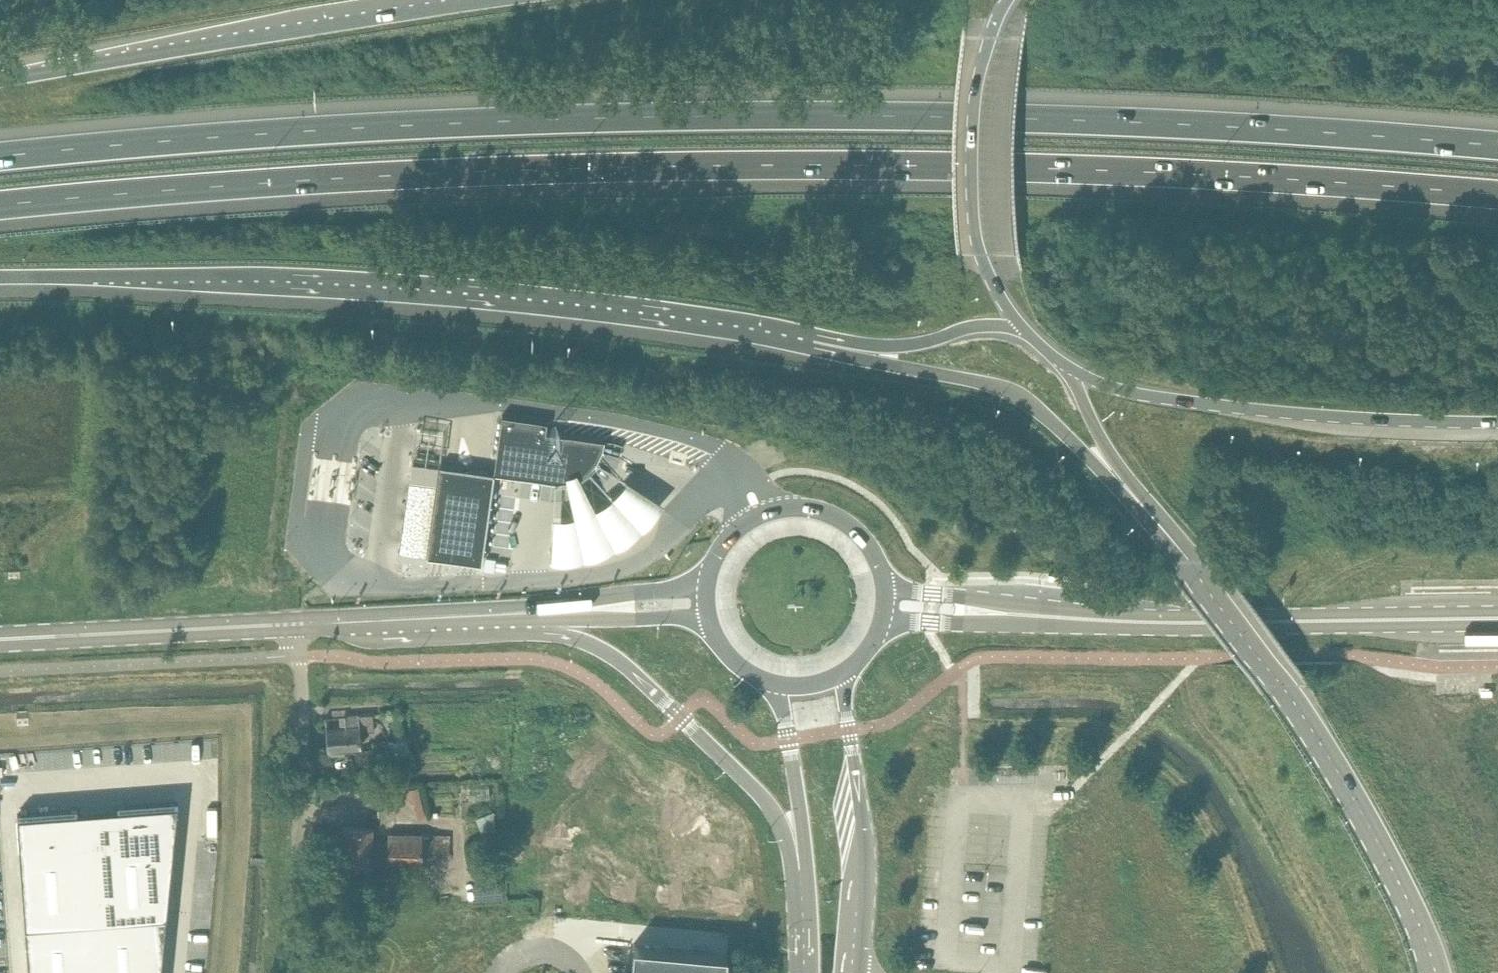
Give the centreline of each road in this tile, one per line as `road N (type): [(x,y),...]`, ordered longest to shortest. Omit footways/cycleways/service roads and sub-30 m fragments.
road 1 (motorway): [(0,205),(429,169),(1222,173),(1497,192)]
road 2 (motorway): [(1497,145),(1219,124),(854,115),(430,124),(0,154)]
road 3 (motorway): [(0,279),(363,280),(601,301),(814,334)]
road 4 (motorway): [(502,0),(0,81)]
road 5 (secondary): [(1190,560),(1281,683),(1367,823),(1435,972)]
road 6 (motorway): [(814,334),(897,366),(1008,390),(1057,427),(1190,560)]
road 7 (primary): [(1071,367),(1106,384),(1208,404),(1497,422)]
road 8 (secondary): [(1074,619),(1497,619)]
road 9 (secondary): [(505,614),(575,634),(622,662),(742,774),(781,823),(801,874)]
road 10 (primary): [(1009,0),(984,47),(975,90),(973,214),(988,269),(1028,331)]
road 11 (unclassified): [(286,972),(305,731),(296,624)]
road 12 (secondary): [(852,972),(862,816),(841,674)]
road 13 (secondary): [(0,639),(296,624)]
road 14 (secondary): [(885,588),(857,532),(798,508),(739,529),(708,582)]
road 15 (secondary): [(1071,367),(1103,443),(1190,560)]
road 16 (motorway): [(814,334),(894,345),(985,326),(1028,331)]
road 17 (secondary): [(296,624),(505,614)]
road 18 (secondary): [(505,614),(711,627)]
road 19 (secondary): [(708,582),(505,614)]
road 20 (secondary): [(881,625),(1074,619)]
road 21 (secondary): [(774,684),(804,841),(801,874)]
road 22 (secondary): [(1074,619),(885,588)]

